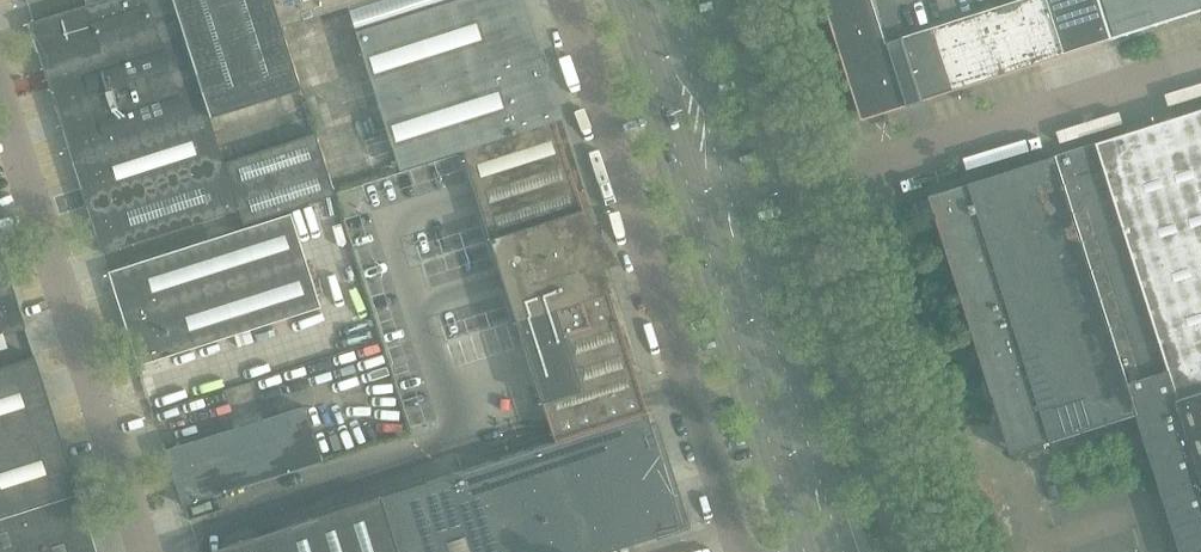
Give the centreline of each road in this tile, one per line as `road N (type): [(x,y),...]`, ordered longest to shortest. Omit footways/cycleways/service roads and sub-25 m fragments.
road 1 (unclassified): [(558,0),(738,548),(751,551)]
road 2 (secondary): [(854,551),(677,0)]
road 3 (secondary): [(629,0),(803,551)]
road 4 (unclassified): [(144,551),(0,89)]
road 5 (unclassified): [(793,190),(1200,62)]
road 6 (unclassified): [(907,551),(793,190)]
road 7 (unclassified): [(793,190),(733,0)]

